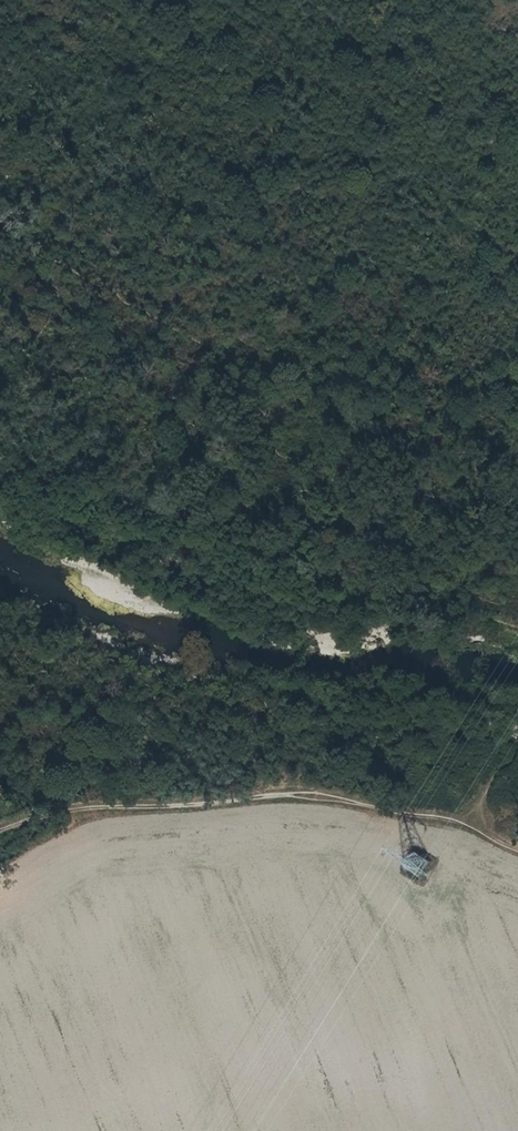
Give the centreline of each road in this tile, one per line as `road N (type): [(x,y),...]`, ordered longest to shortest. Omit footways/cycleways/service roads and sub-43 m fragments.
road 1 (track): [(517,852),(469,824),(315,792),(89,811),(0,828)]

